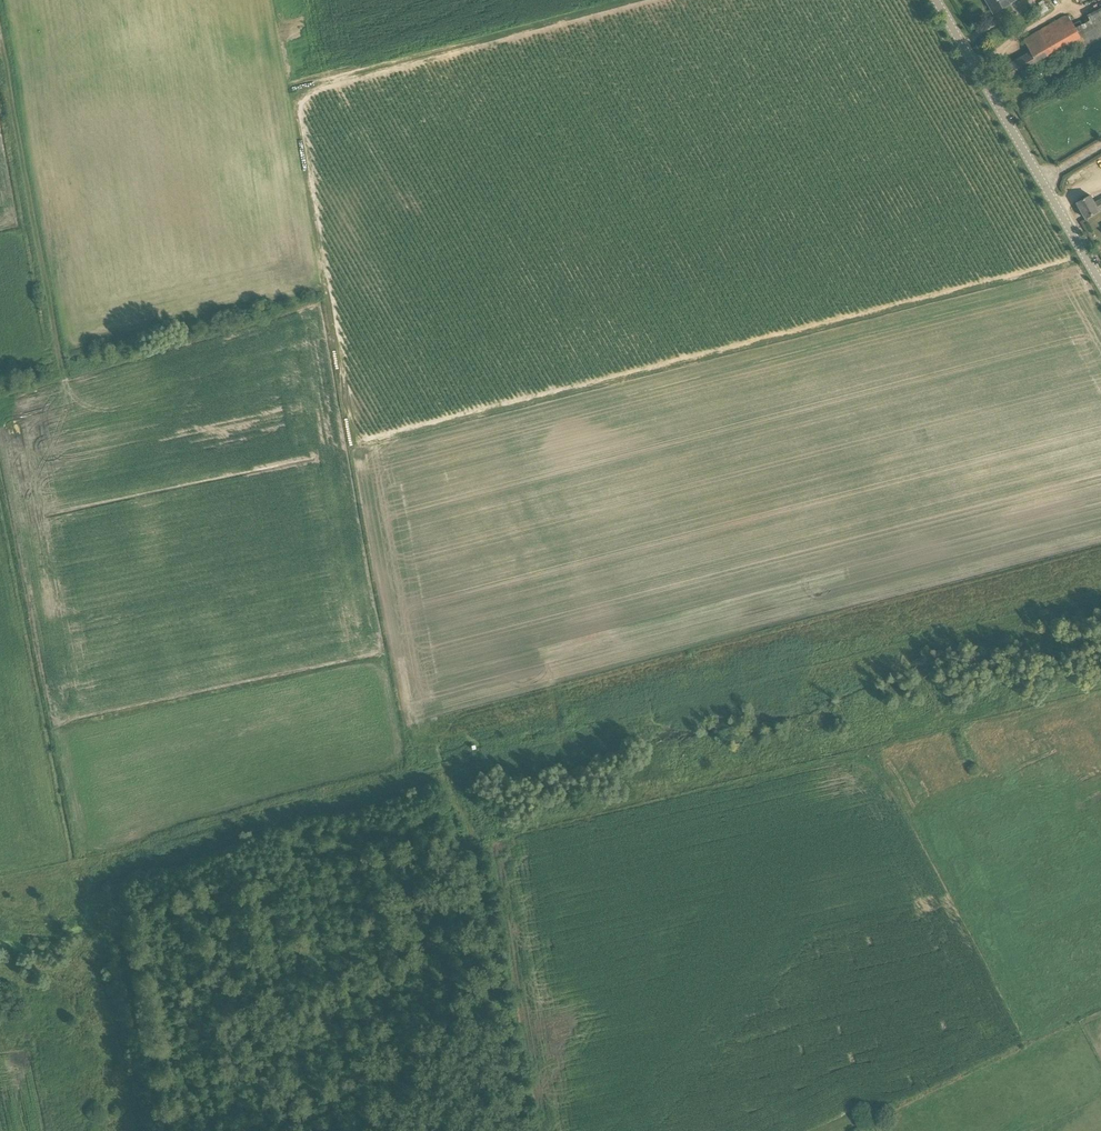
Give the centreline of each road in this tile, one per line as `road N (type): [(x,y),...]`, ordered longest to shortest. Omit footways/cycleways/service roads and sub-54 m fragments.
road 1 (track): [(63,368),(0,21)]
road 2 (unclassified): [(1100,287),(933,0)]

